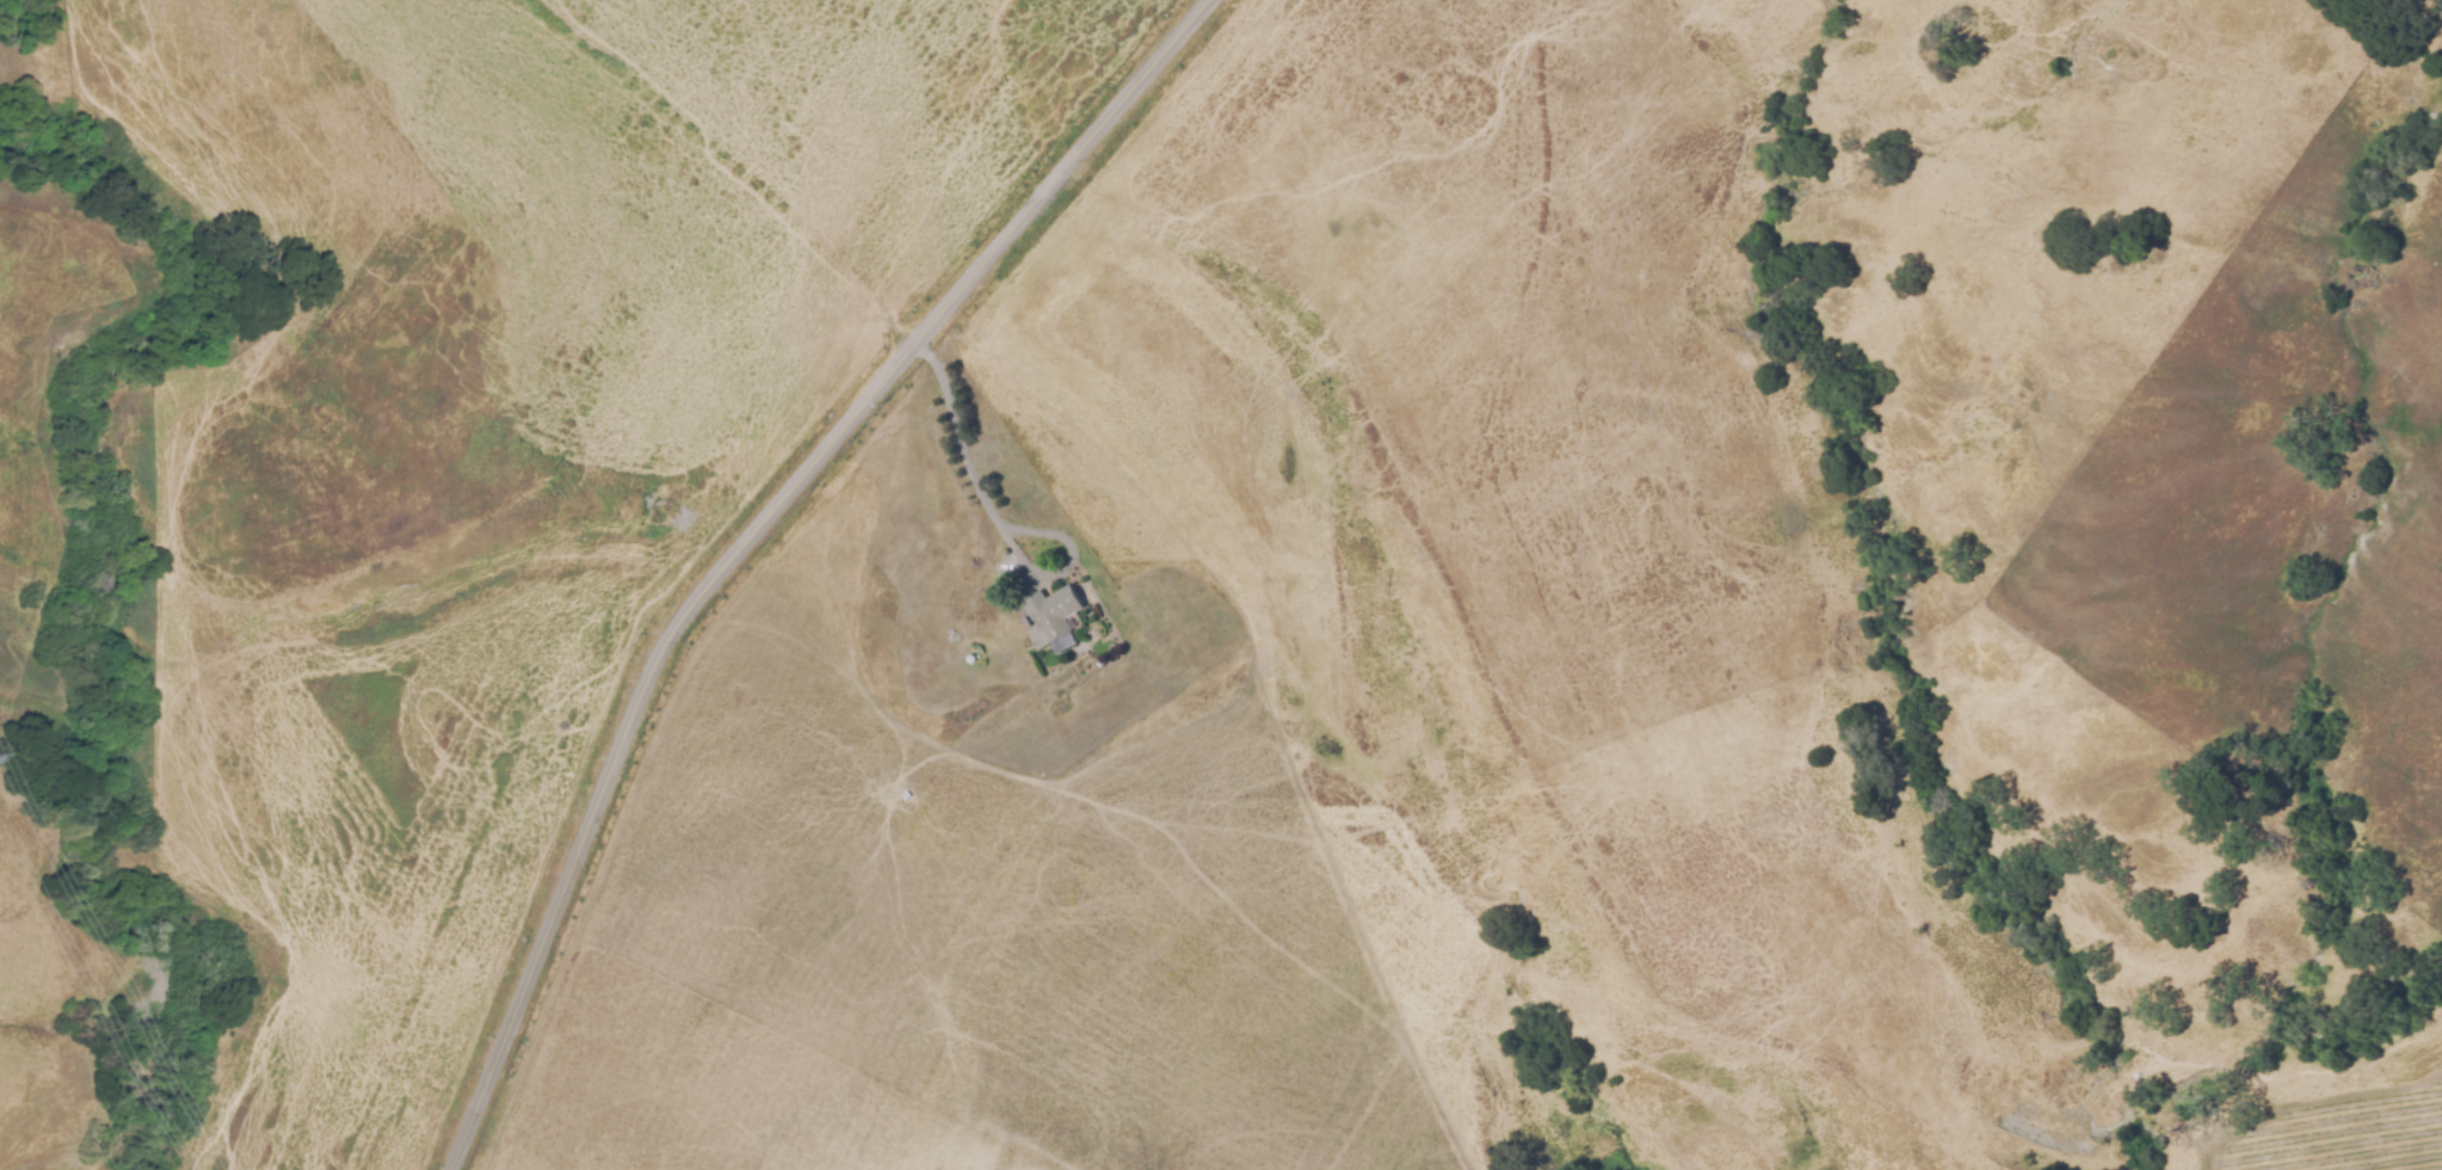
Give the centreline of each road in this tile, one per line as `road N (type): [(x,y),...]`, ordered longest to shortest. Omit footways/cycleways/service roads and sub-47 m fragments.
road 1 (residential): [(452,1169),(645,688),(679,622),(1206,0)]

